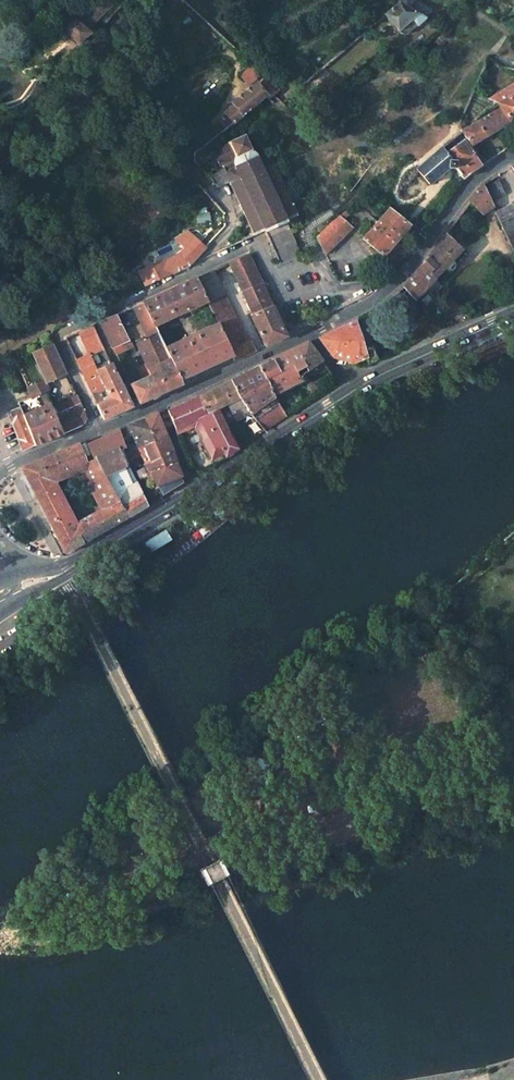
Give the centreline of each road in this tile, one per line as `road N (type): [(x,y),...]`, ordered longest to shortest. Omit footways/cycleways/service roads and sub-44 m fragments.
road 1 (primary): [(62,572),(376,377),(513,314)]
road 2 (residential): [(388,290),(374,282),(327,285),(283,303),(255,244),(59,334),(97,430)]
road 3 (tertiary): [(388,290),(97,430)]
road 4 (residential): [(62,572),(204,853)]
road 5 (tertiary): [(513,152),(465,190),(388,290)]

